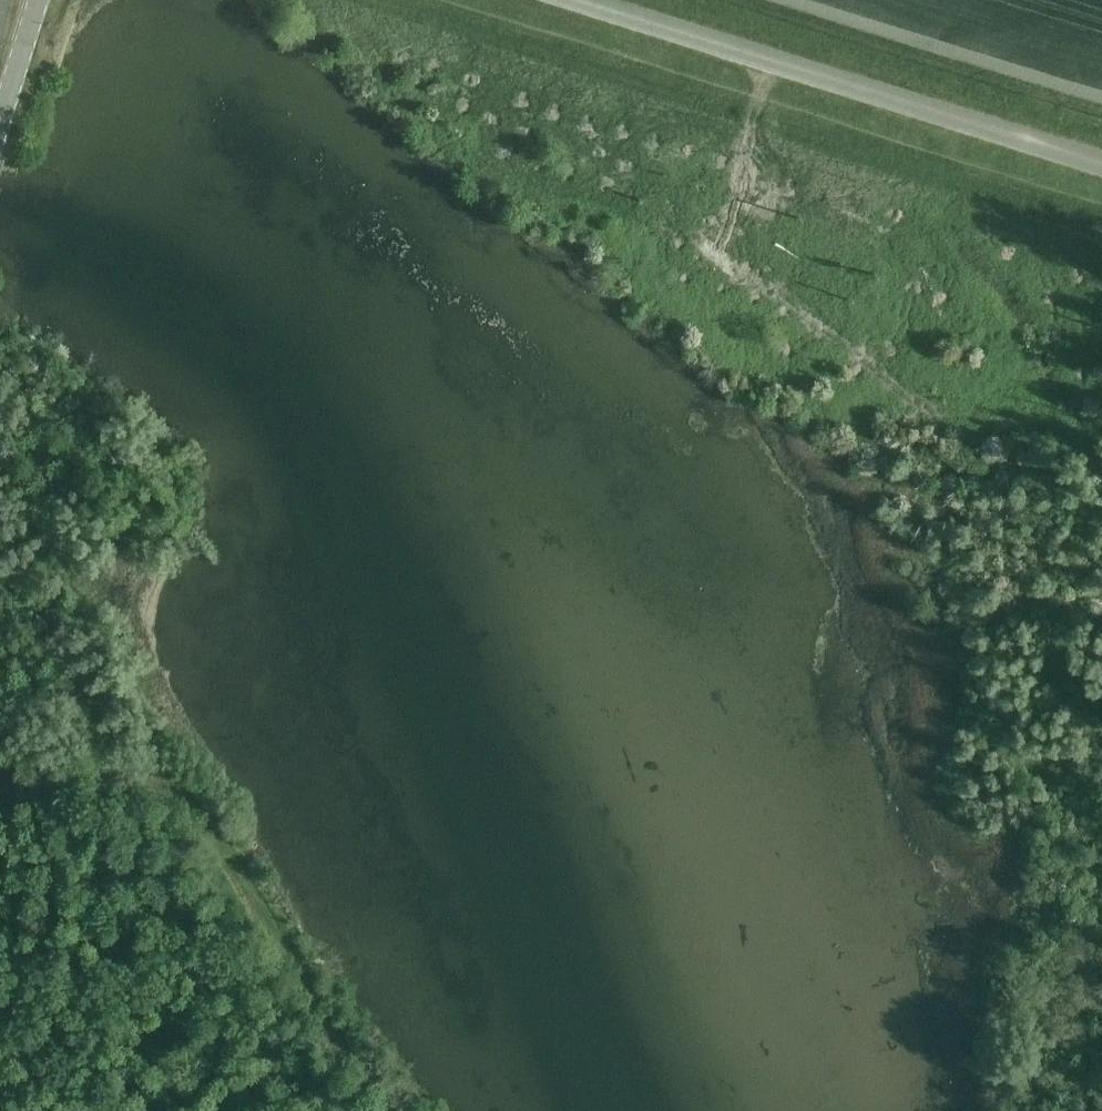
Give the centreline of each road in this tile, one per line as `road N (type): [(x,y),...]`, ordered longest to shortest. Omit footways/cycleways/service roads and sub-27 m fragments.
road 1 (track): [(0,775),(180,789),(408,1110)]
road 2 (tertiary): [(580,0),(1101,173)]
road 3 (tertiary): [(0,123),(39,0)]

